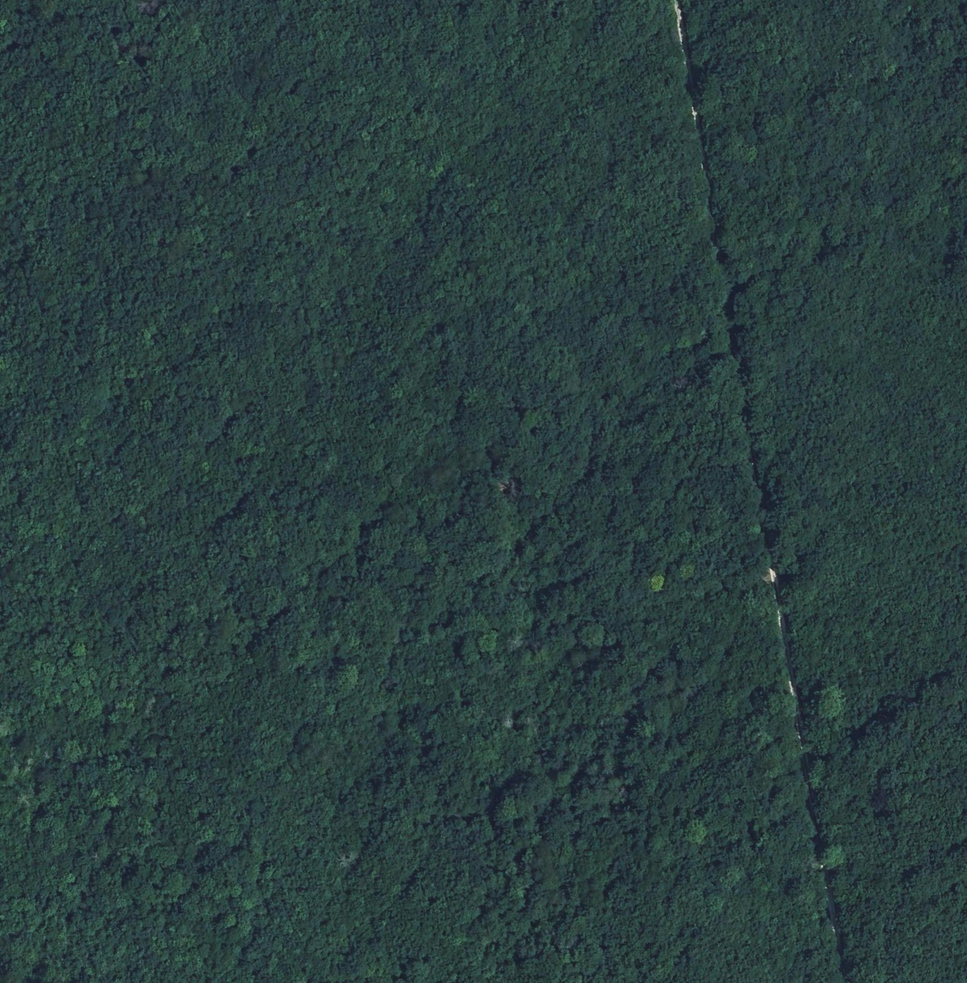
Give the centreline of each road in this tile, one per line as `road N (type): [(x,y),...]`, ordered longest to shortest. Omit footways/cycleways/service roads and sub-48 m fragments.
road 1 (track): [(676,0),(783,583)]
road 2 (track): [(783,583),(852,982)]

